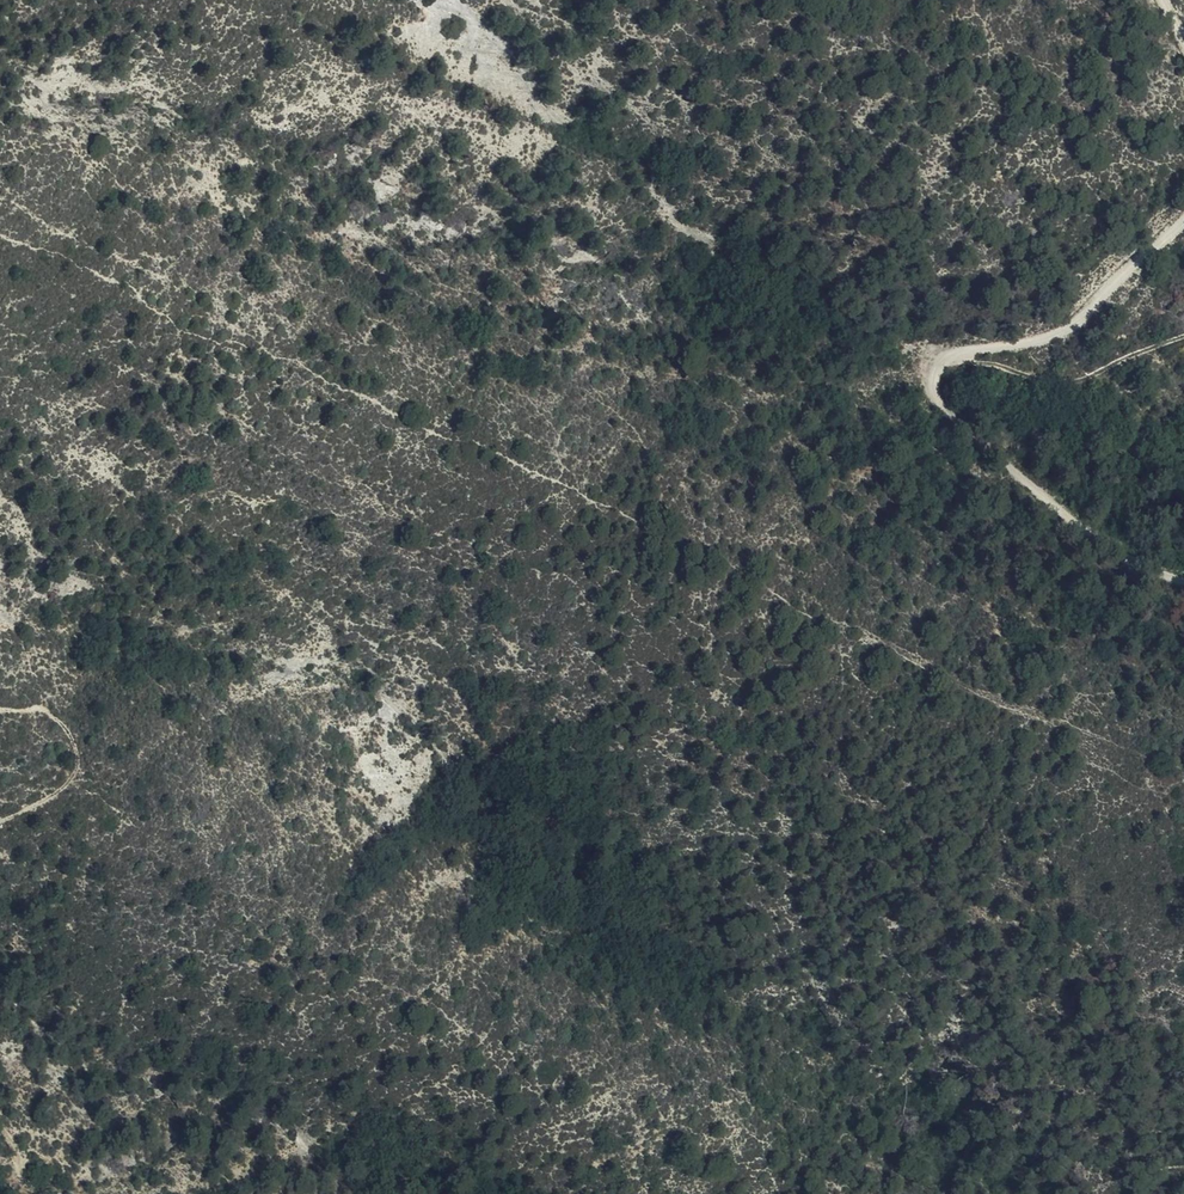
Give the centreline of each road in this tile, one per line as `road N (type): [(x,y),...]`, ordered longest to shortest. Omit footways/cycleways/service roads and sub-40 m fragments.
road 1 (track): [(1183,585),(1068,519),(931,396),(930,378),(939,362),(962,350),(1019,344),(1080,322),(1183,218)]
road 2 (track): [(0,710),(55,716),(81,760),(66,782),(0,816)]
road 3 (track): [(0,1082),(103,1193)]

